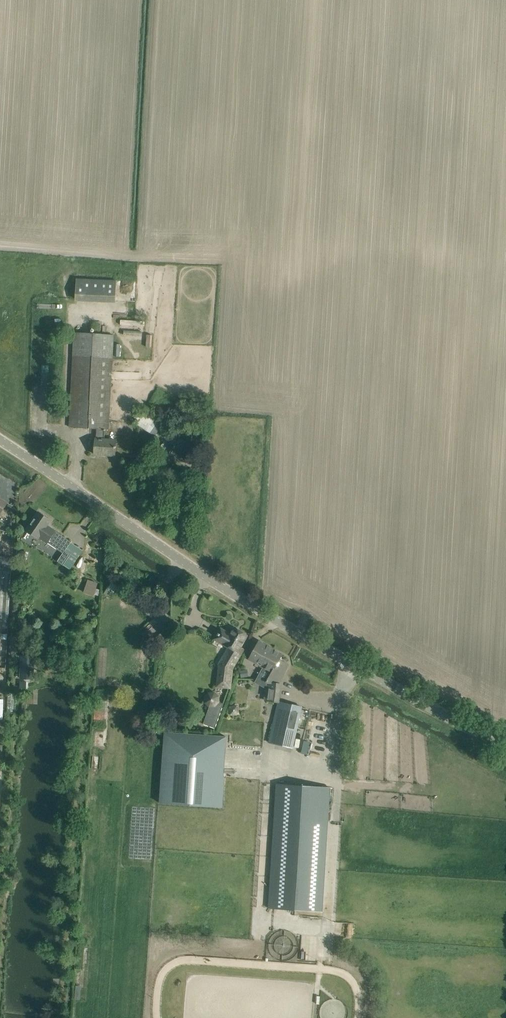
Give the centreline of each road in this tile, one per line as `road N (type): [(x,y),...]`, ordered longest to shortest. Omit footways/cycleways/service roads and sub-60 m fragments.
road 1 (unclassified): [(505,751),(270,617),(0,440)]

